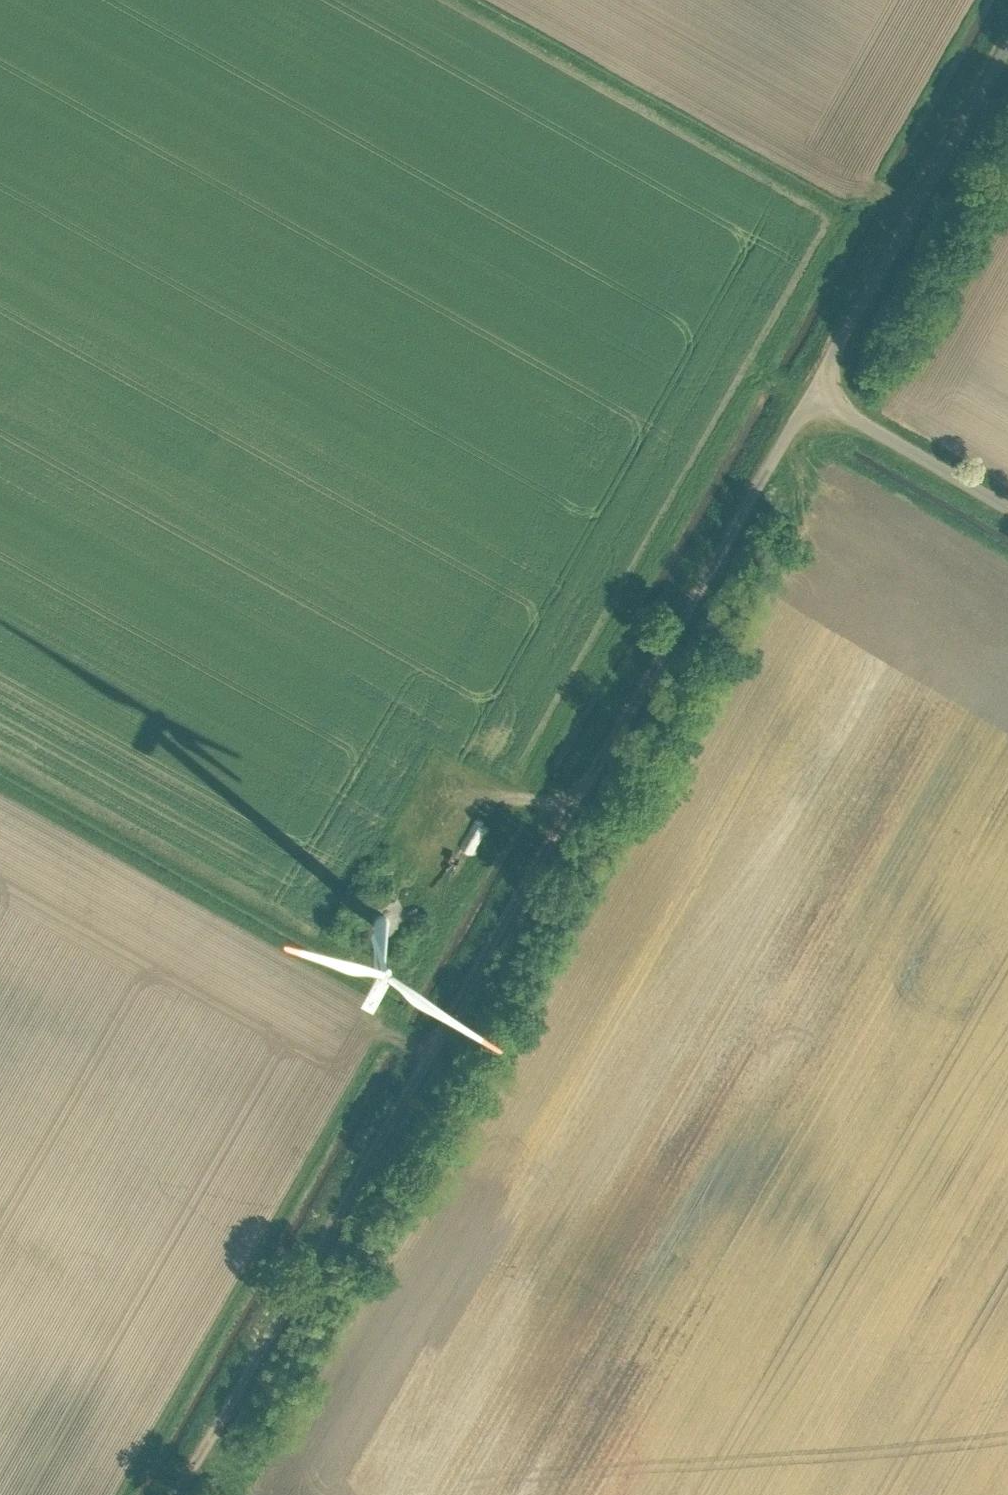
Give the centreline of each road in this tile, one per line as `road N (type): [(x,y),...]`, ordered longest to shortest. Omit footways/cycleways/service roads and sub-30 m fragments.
road 1 (track): [(185,1494),(813,392)]
road 2 (residential): [(813,392),(1007,49)]
road 3 (unclassified): [(1007,504),(813,392)]

